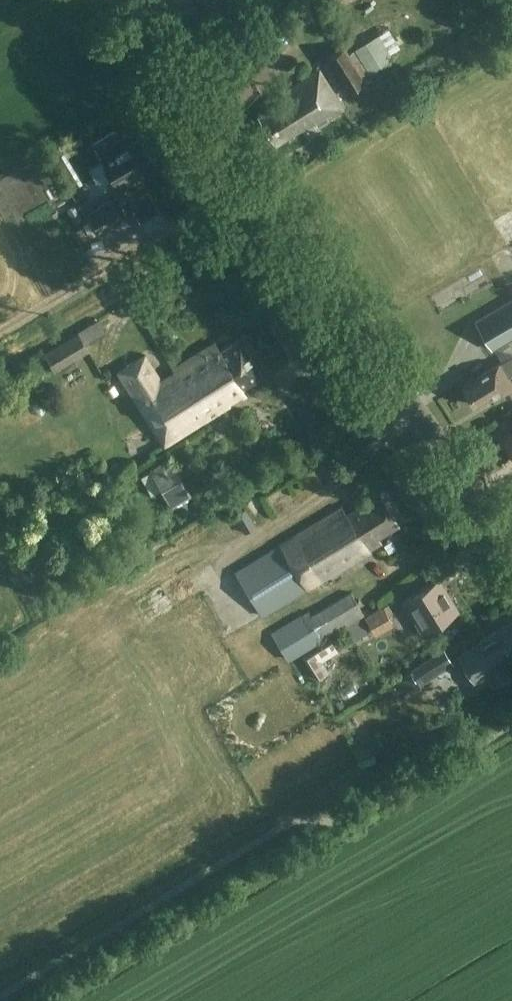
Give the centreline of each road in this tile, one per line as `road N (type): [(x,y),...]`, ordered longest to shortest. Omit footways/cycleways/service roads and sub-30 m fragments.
road 1 (tertiary): [(511,545),(120,0)]

